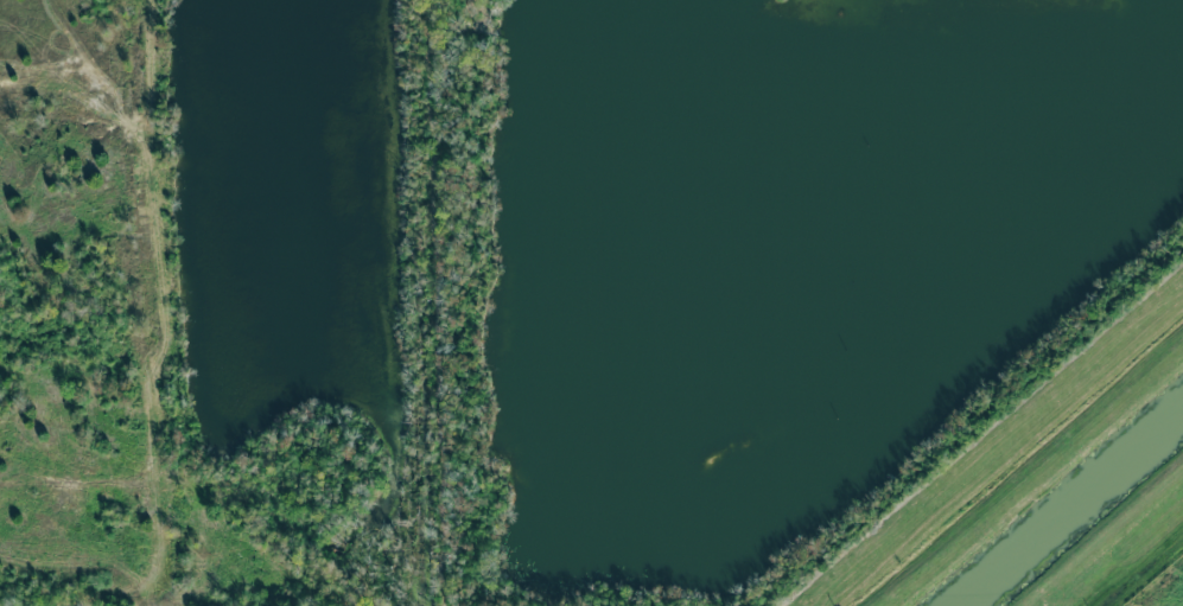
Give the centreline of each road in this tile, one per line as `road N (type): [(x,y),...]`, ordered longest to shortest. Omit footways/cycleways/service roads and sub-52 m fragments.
road 1 (track): [(447,605),(430,0)]

